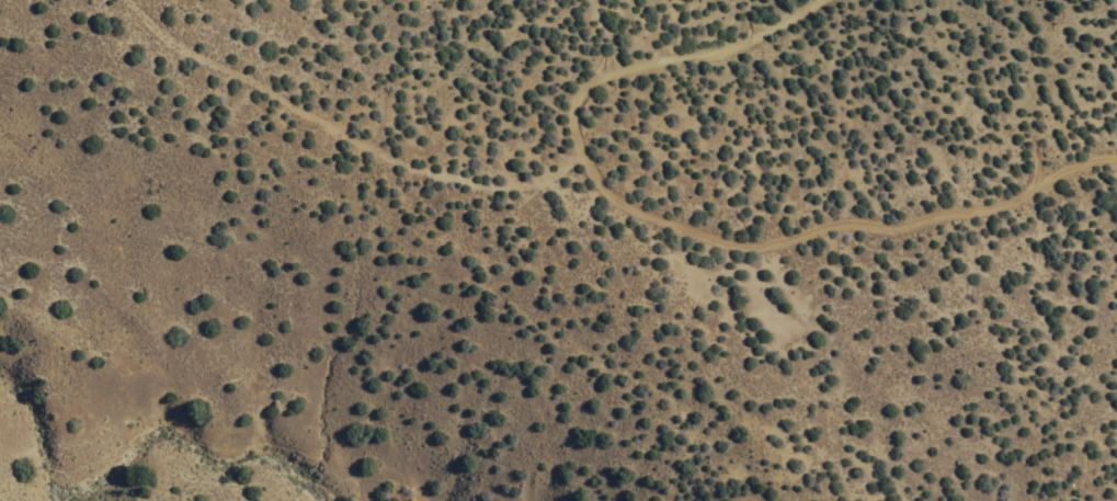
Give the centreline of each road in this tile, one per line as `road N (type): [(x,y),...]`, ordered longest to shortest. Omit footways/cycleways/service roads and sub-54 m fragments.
road 1 (track): [(816,0),(740,41),(595,72),(572,98),(562,159),(538,175),(506,180),(361,147),(262,82),(180,47),(129,0)]

